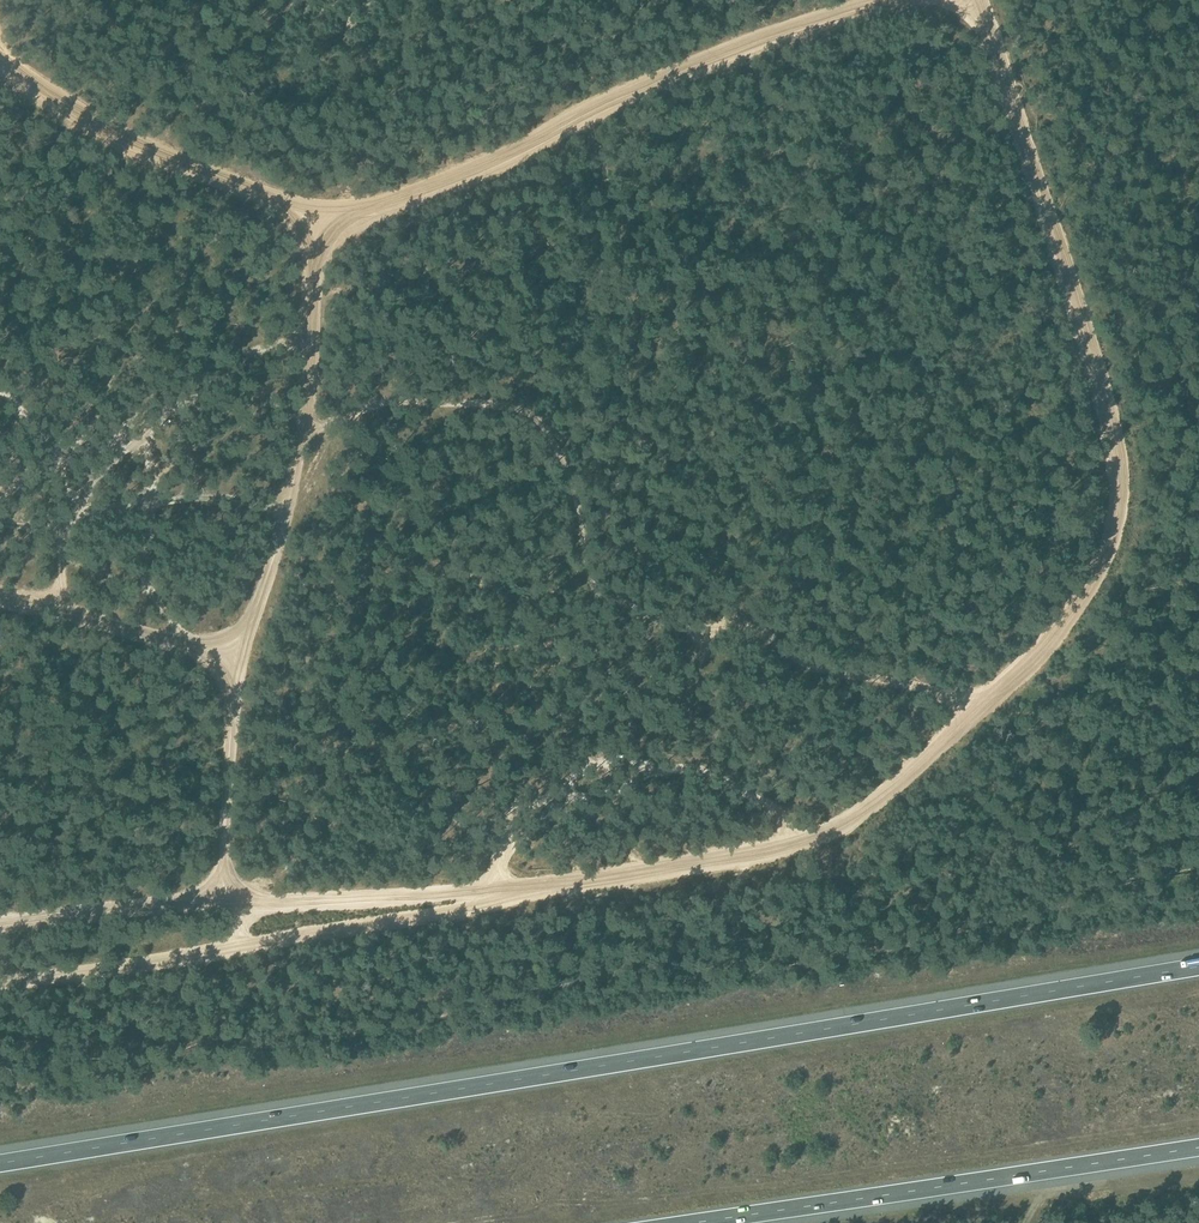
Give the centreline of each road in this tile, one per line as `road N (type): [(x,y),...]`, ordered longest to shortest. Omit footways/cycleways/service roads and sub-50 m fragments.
road 1 (motorway): [(1198,967),(0,1162)]
road 2 (motorway): [(696,1222),(1198,1147)]

